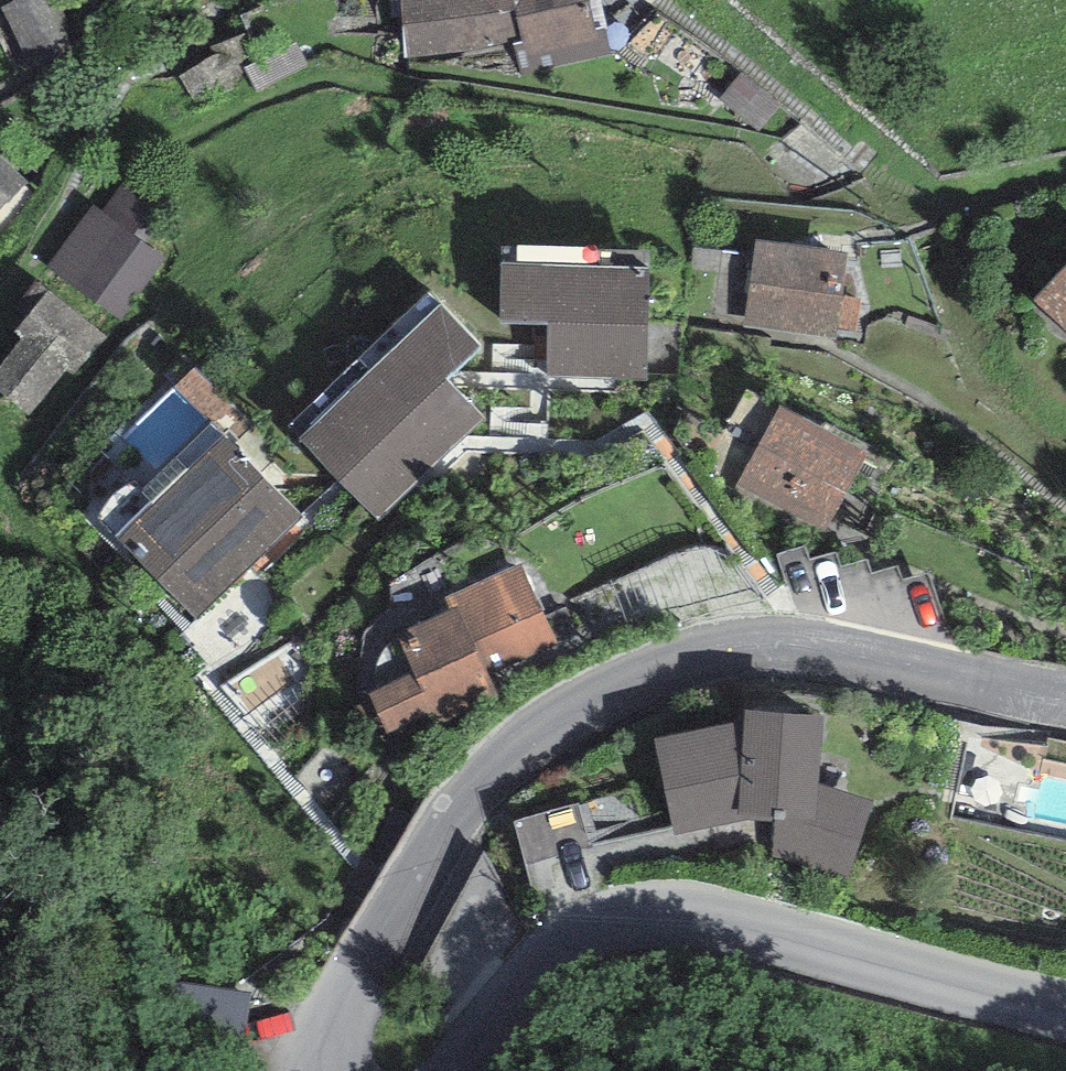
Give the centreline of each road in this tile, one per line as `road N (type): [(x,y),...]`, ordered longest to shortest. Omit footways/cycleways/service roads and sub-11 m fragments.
road 1 (tertiary): [(329,1070),(333,1024),(467,810),(509,759),(585,706),(658,670),(745,648),(790,647),(1065,698)]
road 2 (tertiary): [(1065,1010),(725,923),(643,917),(609,923),(561,947),(456,1070)]

